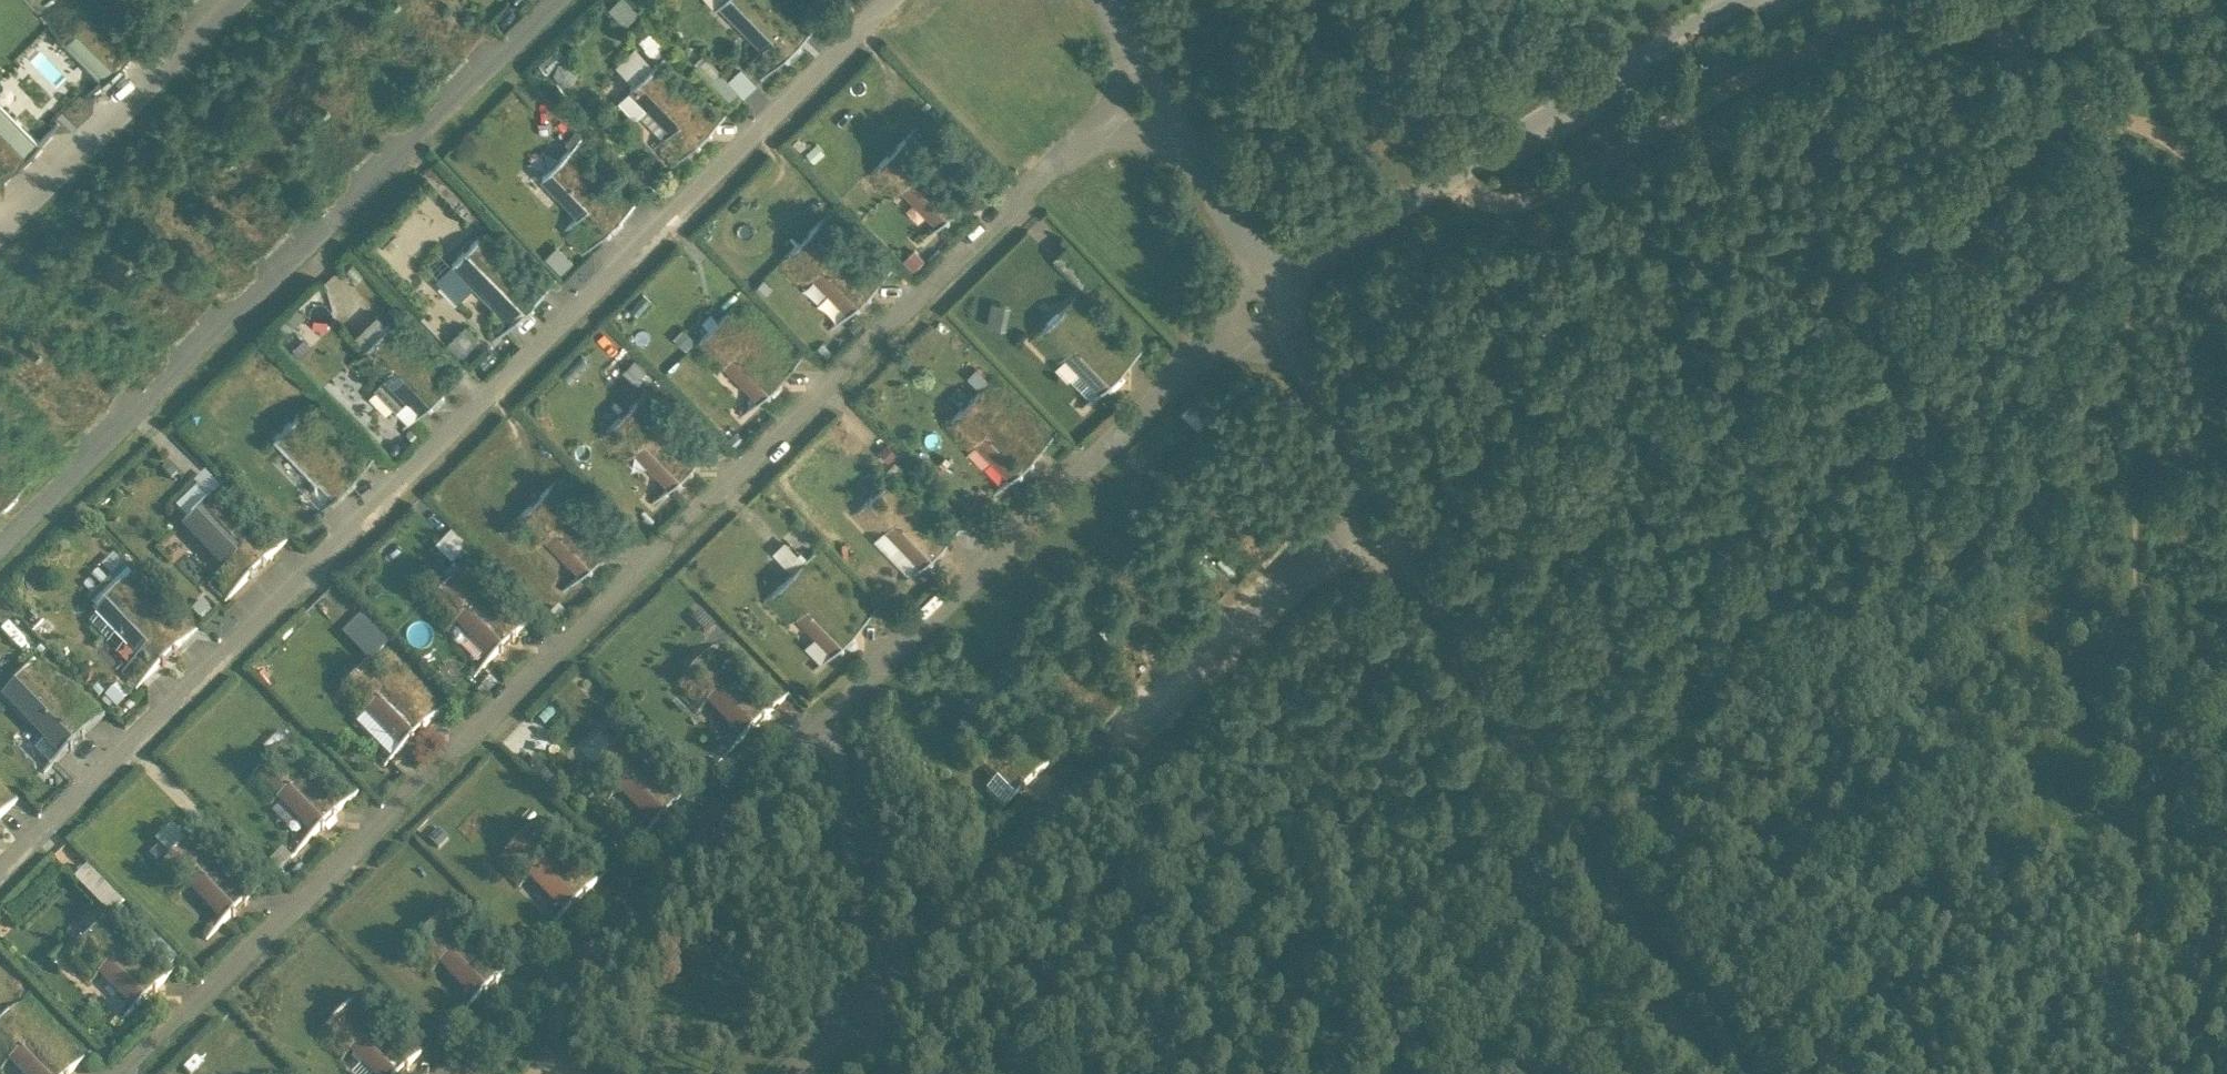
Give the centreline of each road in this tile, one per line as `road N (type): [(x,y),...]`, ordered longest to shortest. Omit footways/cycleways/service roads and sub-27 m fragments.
road 1 (unclassified): [(1153,73),(132,1073)]
road 2 (unclassified): [(894,0),(0,870)]
road 3 (unclassified): [(557,0),(0,543)]
road 4 (unclassified): [(1408,517),(1307,560),(882,996)]
road 5 (unclassified): [(1408,517),(1718,1073)]
road 6 (unclassified): [(1288,307),(1223,335),(836,716)]
road 7 (unclassified): [(1741,0),(1437,184),(1318,265),(1288,307)]
road 8 (unclassified): [(836,716),(469,1073)]
road 9 (unclassified): [(232,0),(0,227)]
road 10 (unclassified): [(882,996),(836,716)]
road 11 (unclassified): [(1153,73),(1288,307)]
road 12 (unclassified): [(1288,307),(1408,517)]

